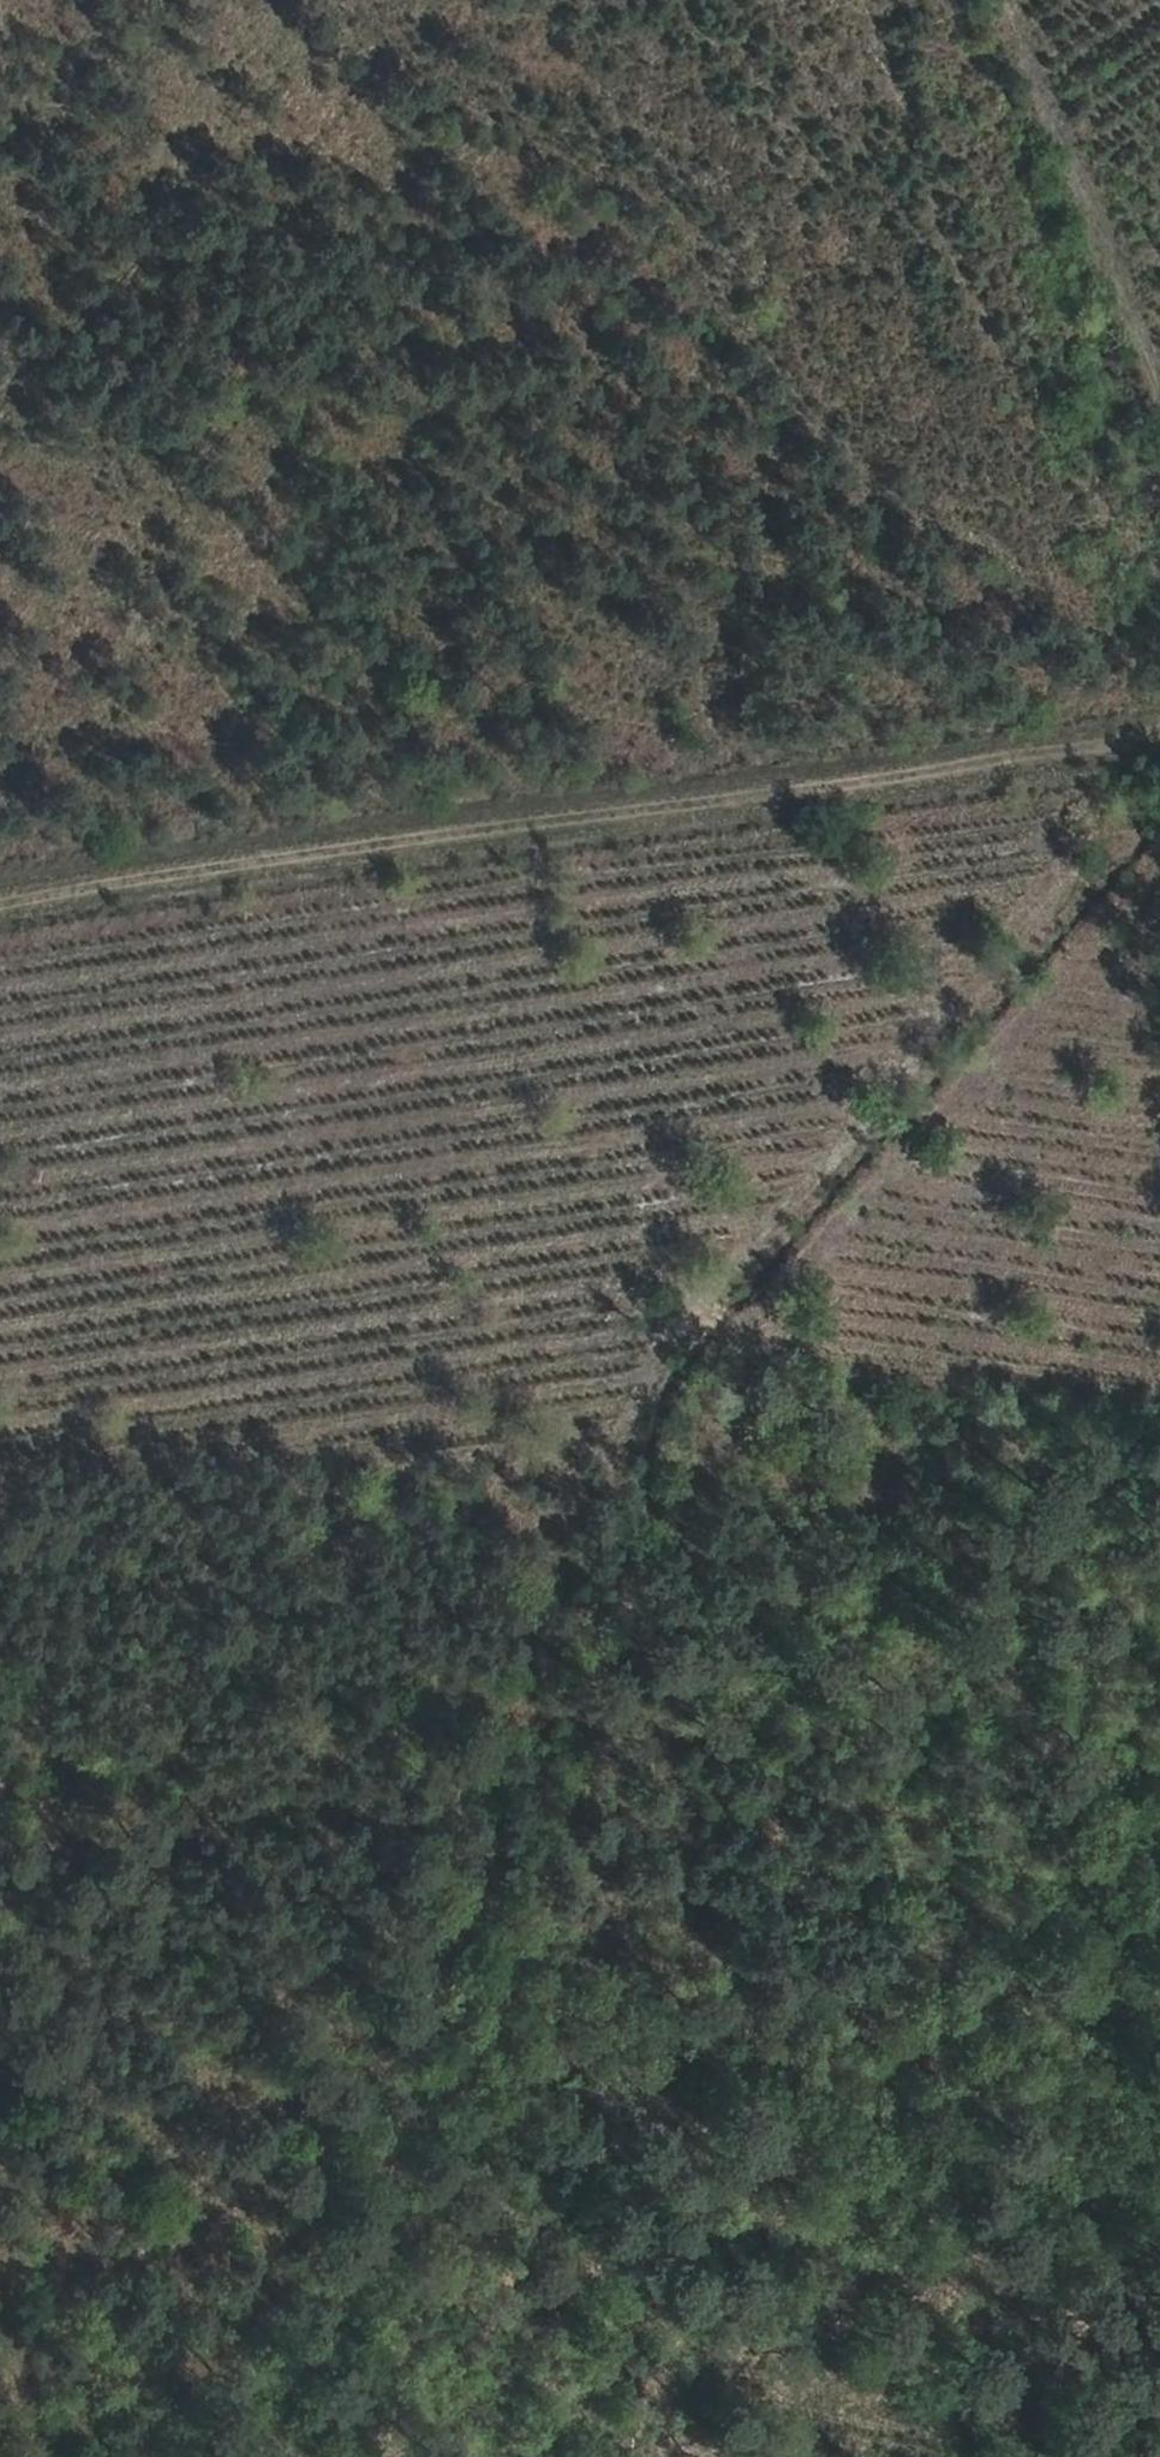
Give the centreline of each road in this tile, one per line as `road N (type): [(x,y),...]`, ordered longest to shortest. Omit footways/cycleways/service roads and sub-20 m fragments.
road 1 (track): [(0,907),(205,870),(1159,735)]
road 2 (track): [(42,2456),(0,2213)]

